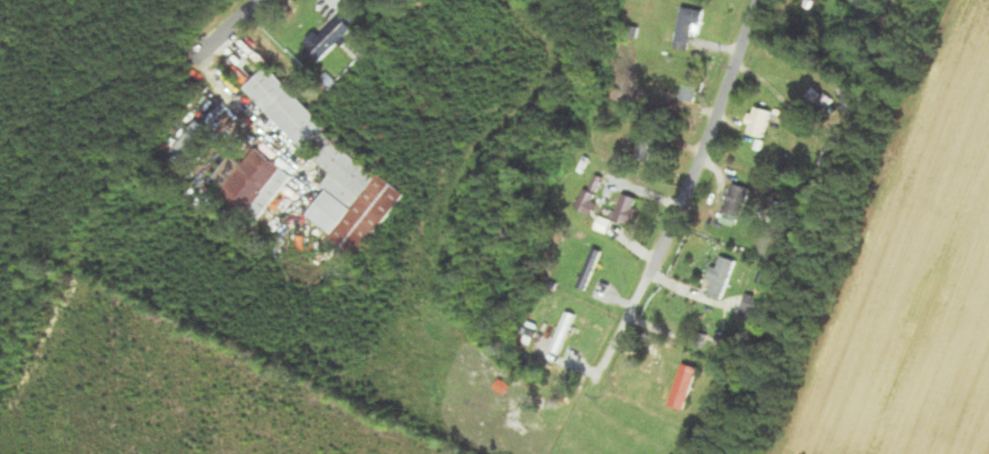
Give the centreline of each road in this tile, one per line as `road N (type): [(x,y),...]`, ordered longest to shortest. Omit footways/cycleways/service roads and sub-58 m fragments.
road 1 (residential): [(759,0),(698,160),(600,378)]

